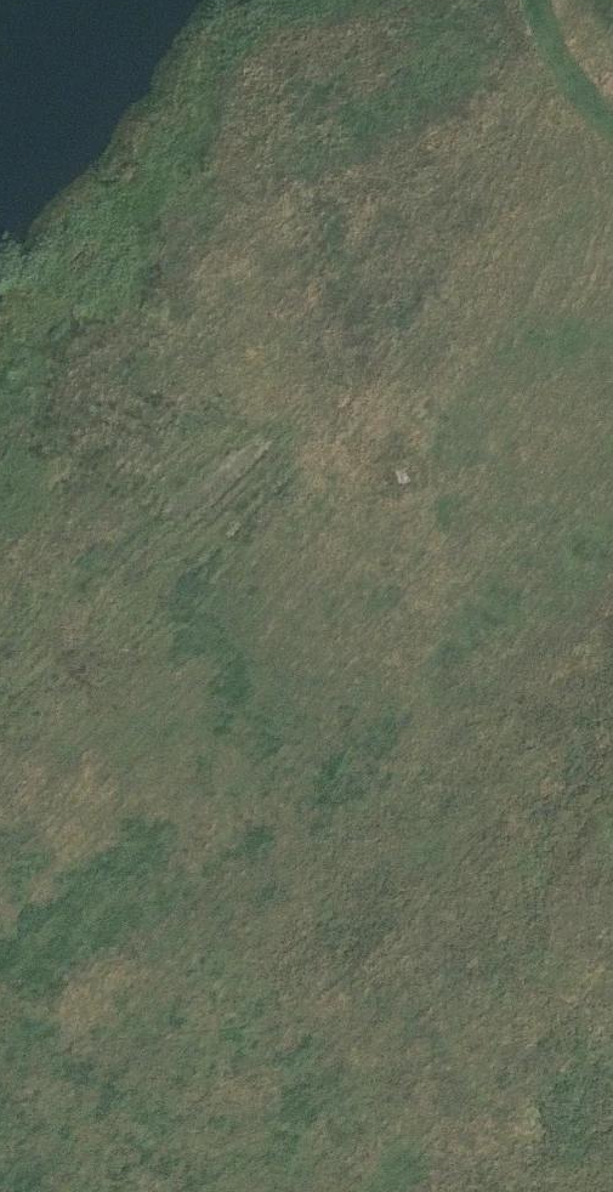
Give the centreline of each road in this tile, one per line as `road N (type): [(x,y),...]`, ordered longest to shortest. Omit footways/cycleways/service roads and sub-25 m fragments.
road 1 (track): [(612,109),(571,70),(537,0)]

